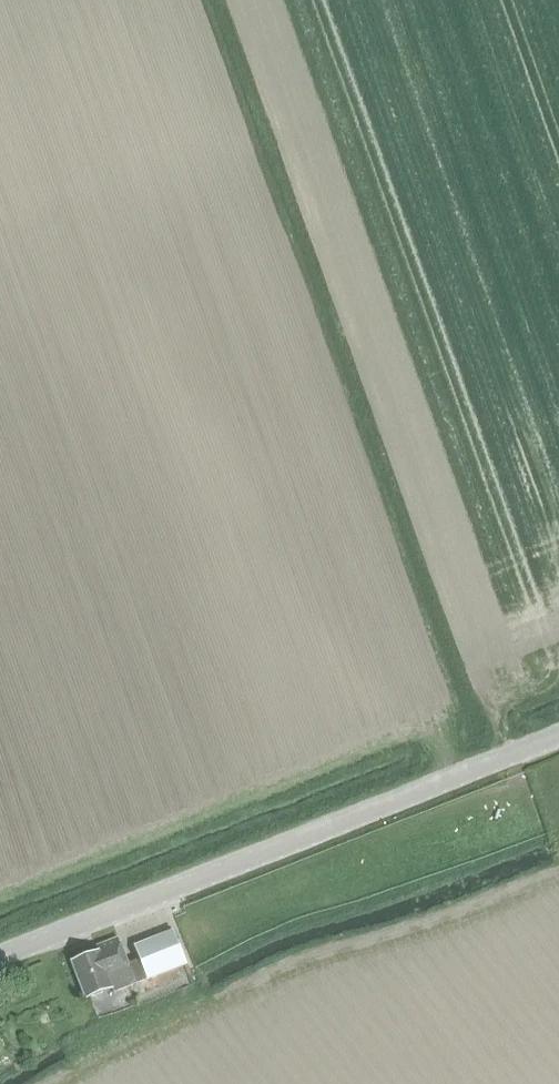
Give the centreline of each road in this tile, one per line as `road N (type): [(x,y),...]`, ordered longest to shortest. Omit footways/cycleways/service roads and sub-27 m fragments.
road 1 (tertiary): [(0,955),(558,734)]

